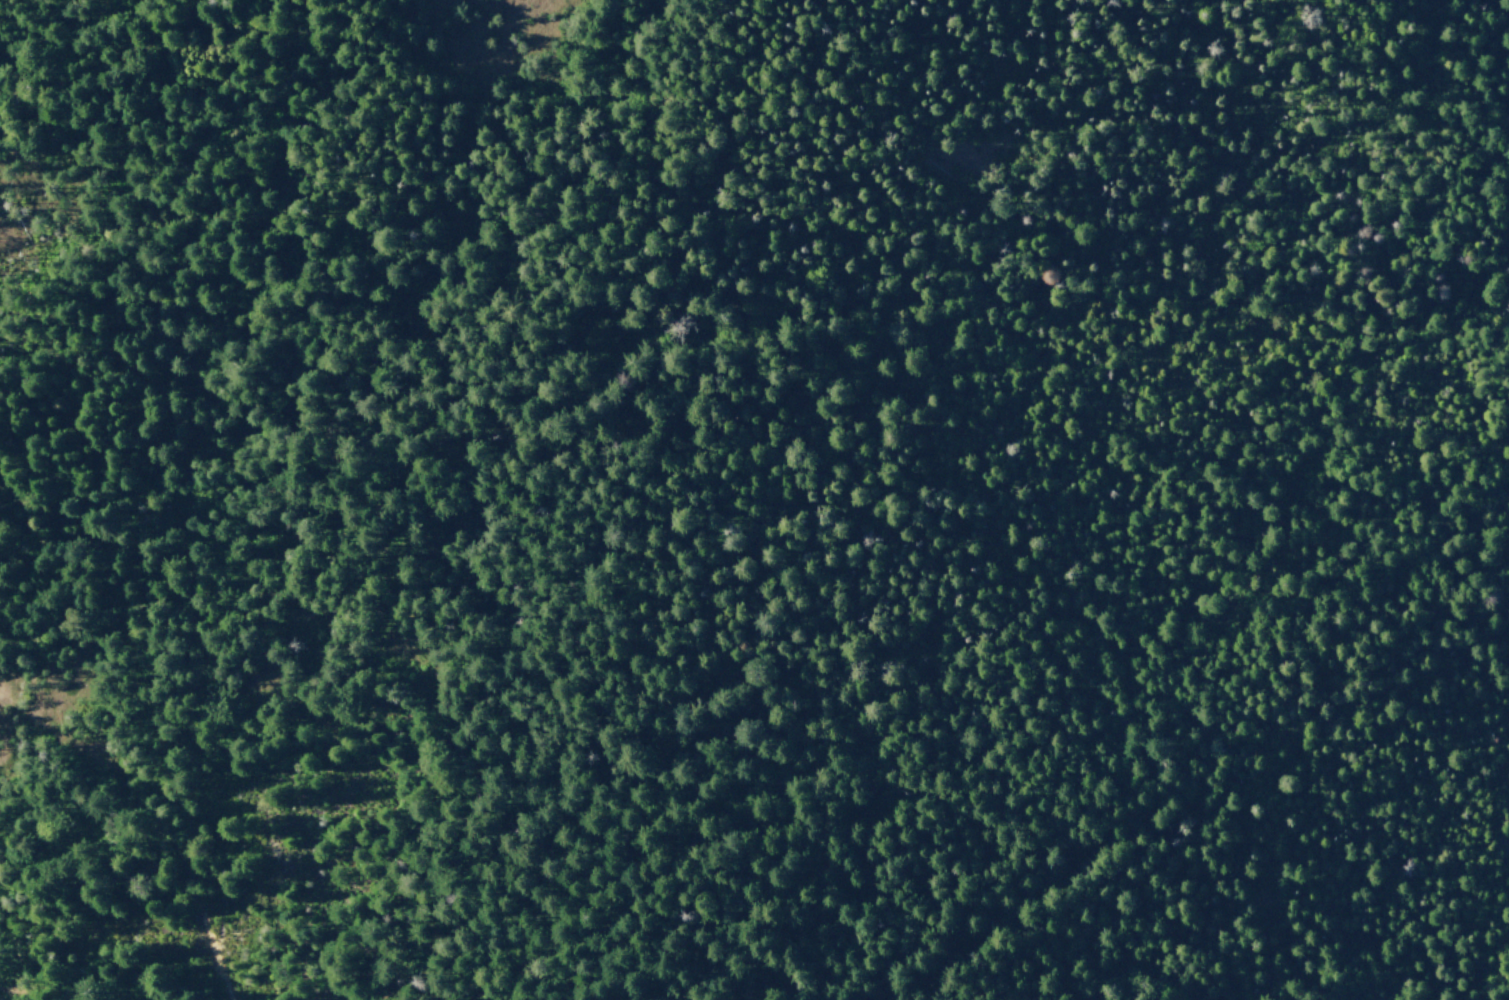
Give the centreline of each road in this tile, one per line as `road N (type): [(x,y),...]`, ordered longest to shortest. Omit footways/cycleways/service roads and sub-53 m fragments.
road 1 (track): [(229,999),(198,900),(143,790),(0,688)]

